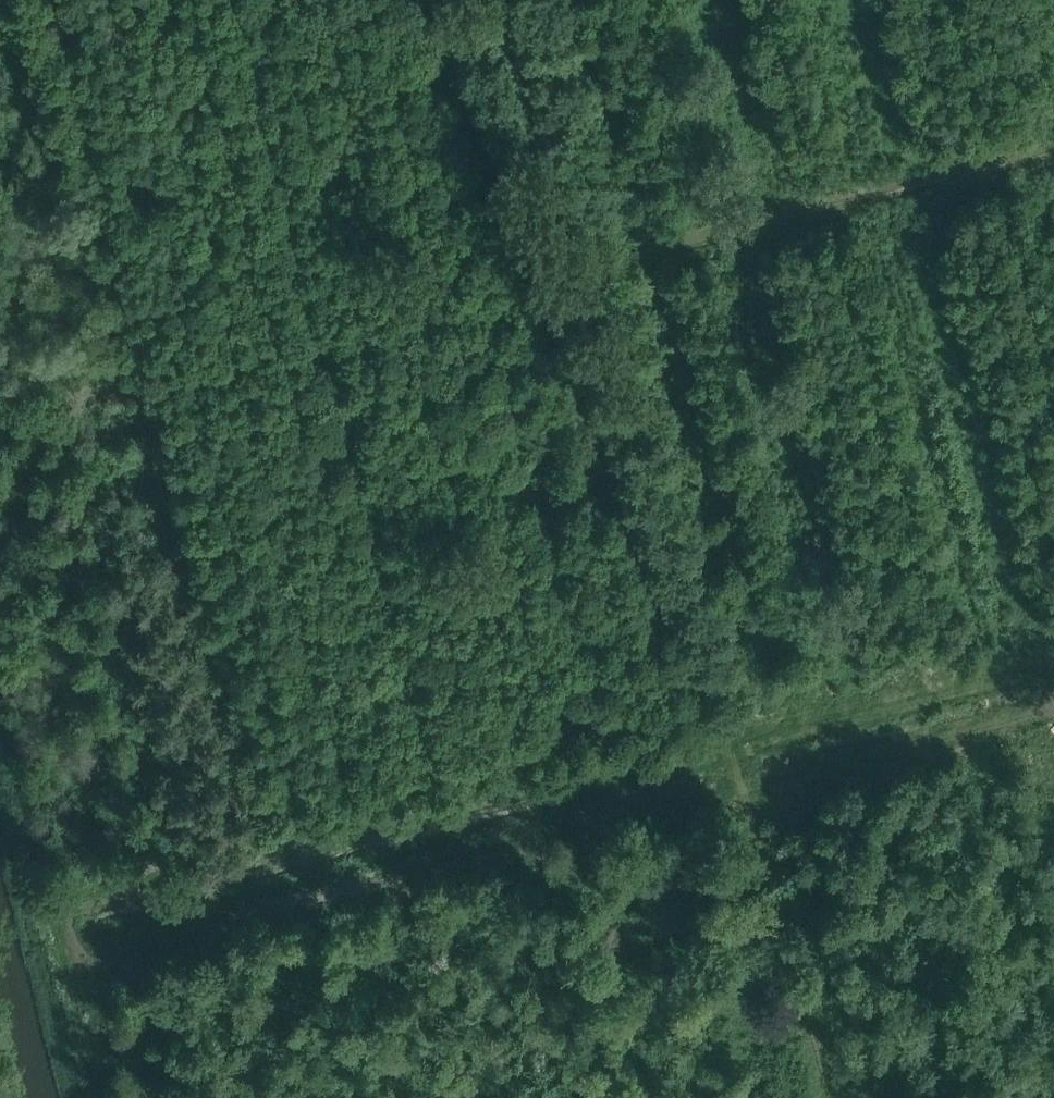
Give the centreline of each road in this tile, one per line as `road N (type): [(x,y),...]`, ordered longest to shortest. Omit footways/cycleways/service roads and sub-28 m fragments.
road 1 (track): [(827,1097),(735,768),(435,0)]

